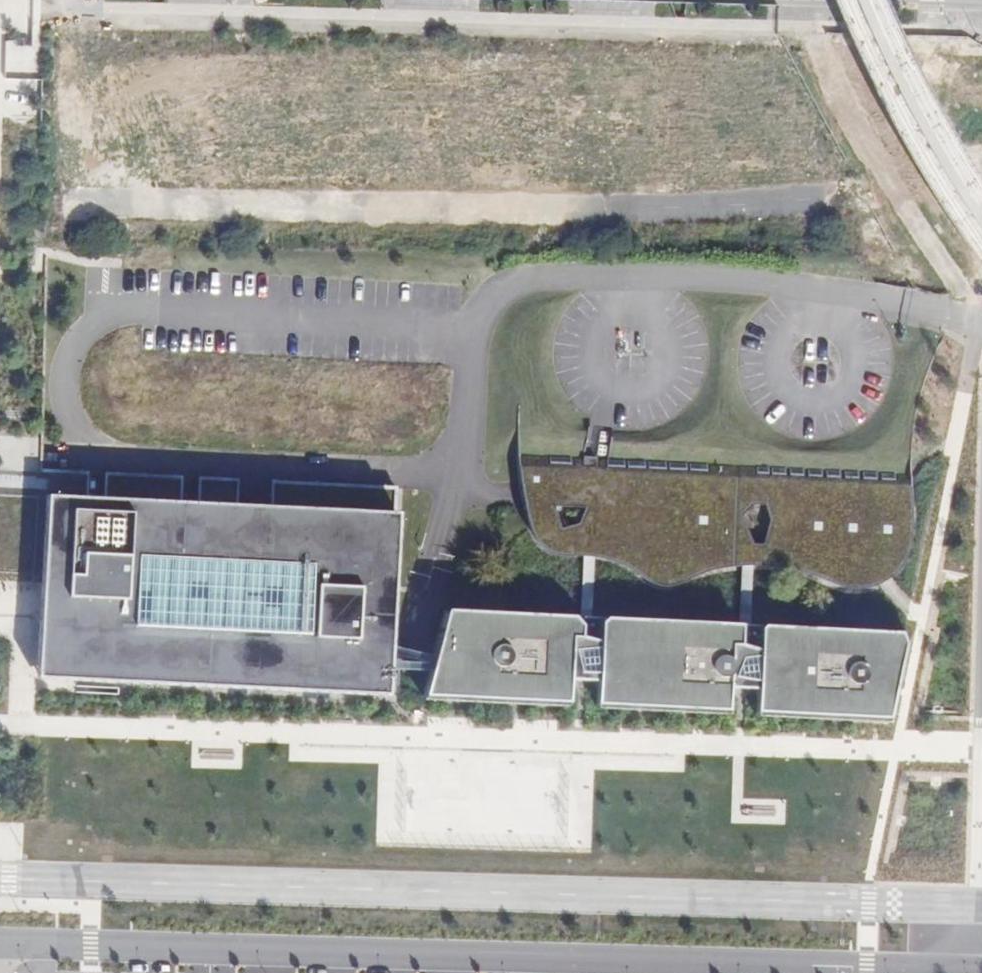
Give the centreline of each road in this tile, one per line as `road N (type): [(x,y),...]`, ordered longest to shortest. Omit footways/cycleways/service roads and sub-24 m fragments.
road 1 (tertiary): [(981,971),(0,943)]

